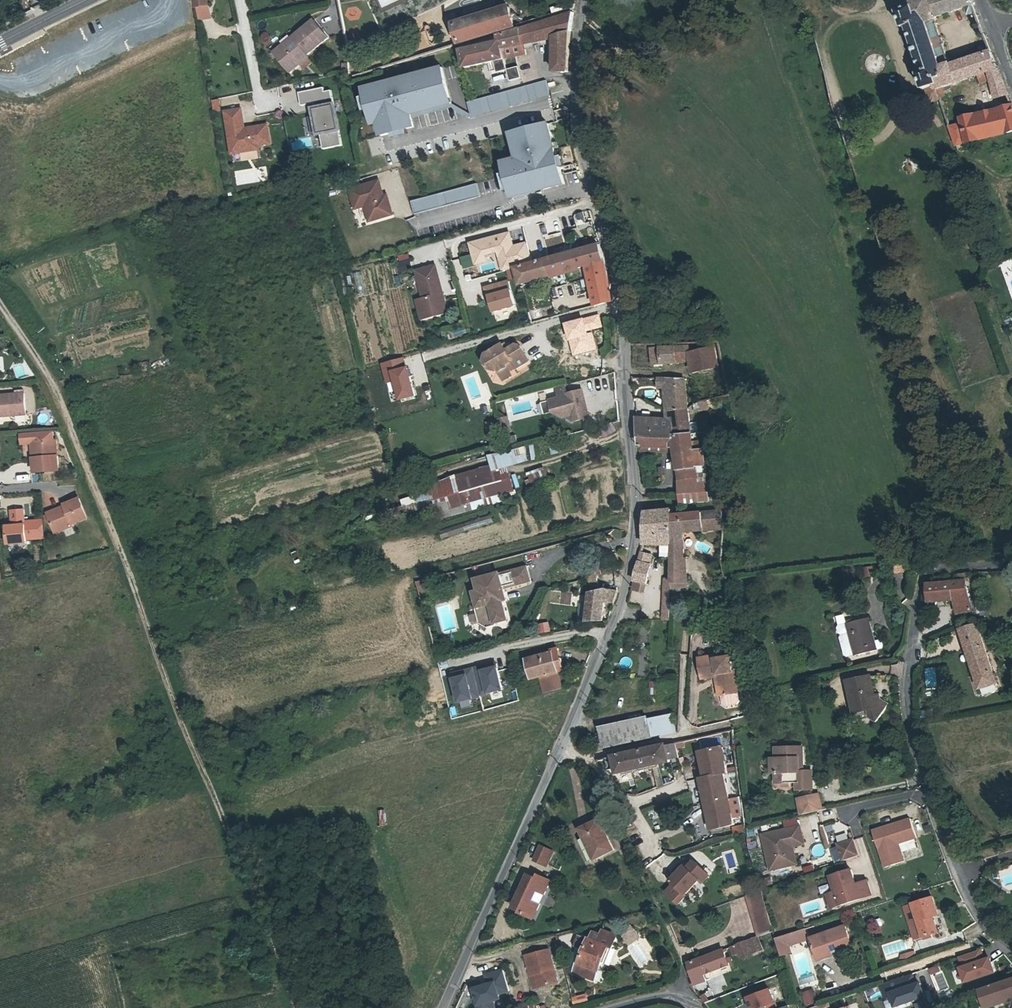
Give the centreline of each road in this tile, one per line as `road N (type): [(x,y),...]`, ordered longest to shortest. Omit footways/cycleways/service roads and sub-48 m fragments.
road 1 (residential): [(587,0),(580,95),(622,315),(632,540),(618,612),(564,752),(443,1007)]
road 2 (track): [(0,306),(51,388),(87,467),(295,1007)]
road 3 (residential): [(1011,957),(978,916),(928,784),(915,643),(918,582),(1011,562)]

